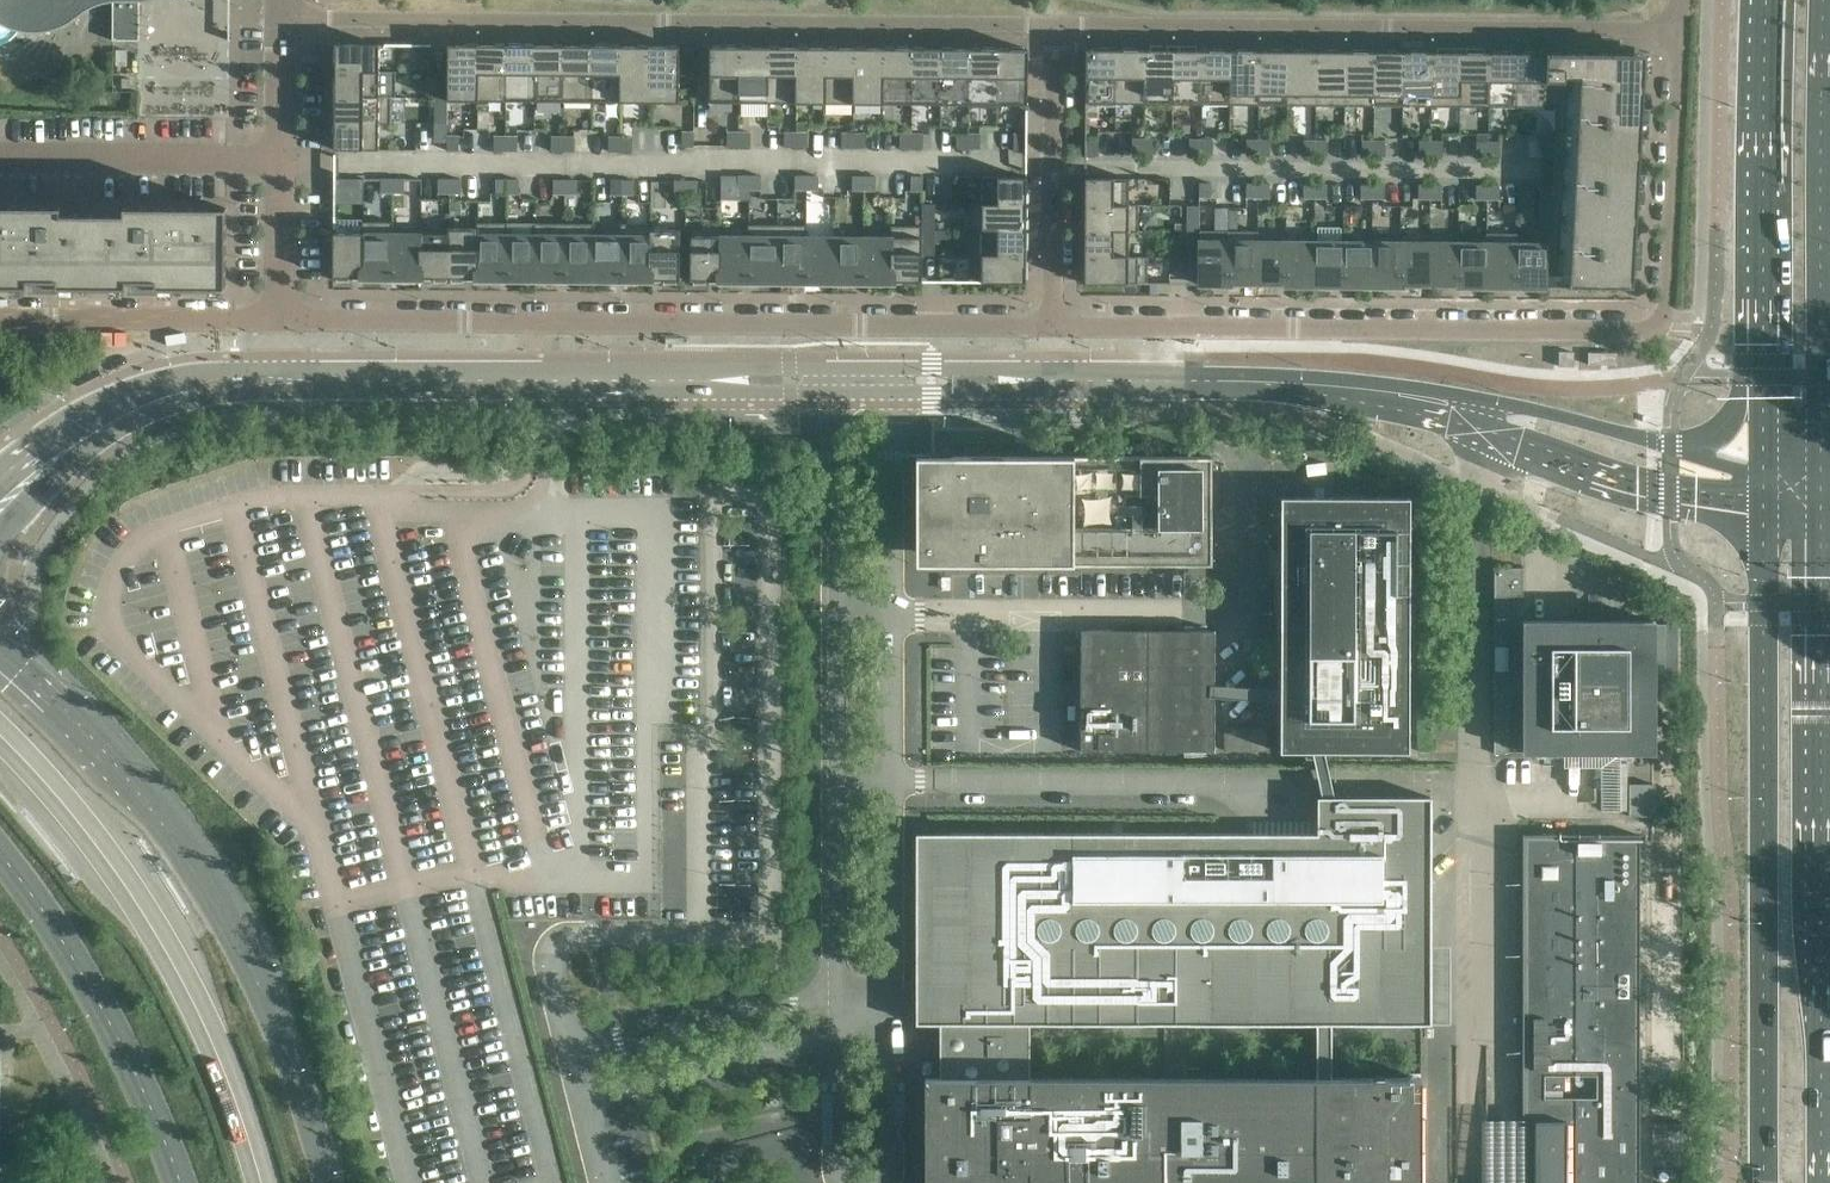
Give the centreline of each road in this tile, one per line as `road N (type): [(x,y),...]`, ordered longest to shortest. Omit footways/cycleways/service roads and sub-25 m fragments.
road 1 (residential): [(1679,30),(1660,326),(1056,325)]
road 2 (residential): [(1056,325),(283,318)]
road 3 (residential): [(284,17),(1056,26)]
road 4 (secondary): [(1765,514),(1765,1182)]
road 5 (secondary): [(1824,1182),(1824,517)]
road 6 (secondary): [(328,1182),(257,966),(209,879),(63,705),(0,652)]
road 7 (residential): [(1056,26),(1679,30)]
road 8 (secondary): [(282,373),(836,378)]
road 9 (secondary): [(1824,480),(1829,35)]
road 10 (unclassified): [(1319,783),(891,779)]
road 11 (secondary): [(1056,380),(1338,388),(1467,414)]
road 12 (secondary): [(1773,0),(1763,383)]
road 13 (secondary): [(0,854),(83,969),(179,1182)]
road 14 (secondary): [(1467,414),(1504,447),(1670,499),(1765,514)]
road 15 (secondary): [(9,498),(77,437),(159,393),(282,373)]
road 16 (residential): [(1056,325),(1056,26)]
road 17 (unclassified): [(892,613),(1183,616)]
road 18 (residential): [(283,160),(0,158)]
road 19 (residential): [(0,318),(283,318)]
road 20 (unclassified): [(892,613),(893,379)]
road 21 (unclassified): [(836,378),(837,612)]
road 22 (secondary): [(1682,446),(1528,408),(1467,414)]
road 23 (unclassified): [(838,779),(838,989)]
road 24 (unclassified): [(838,989),(638,1038)]
road 25 (unclassified): [(889,980),(891,779)]
road 26 (unclassified): [(837,612),(838,779)]
road 27 (unclassified): [(891,779),(892,613)]
road 28 (secondary): [(893,379),(1056,380)]
road 29 (residential): [(283,318),(283,160)]
road 30 (unclassified): [(884,1182),(888,1028)]
road 31 (residential): [(283,160),(284,17)]
road 32 (unclassified): [(838,1040),(841,1182)]

